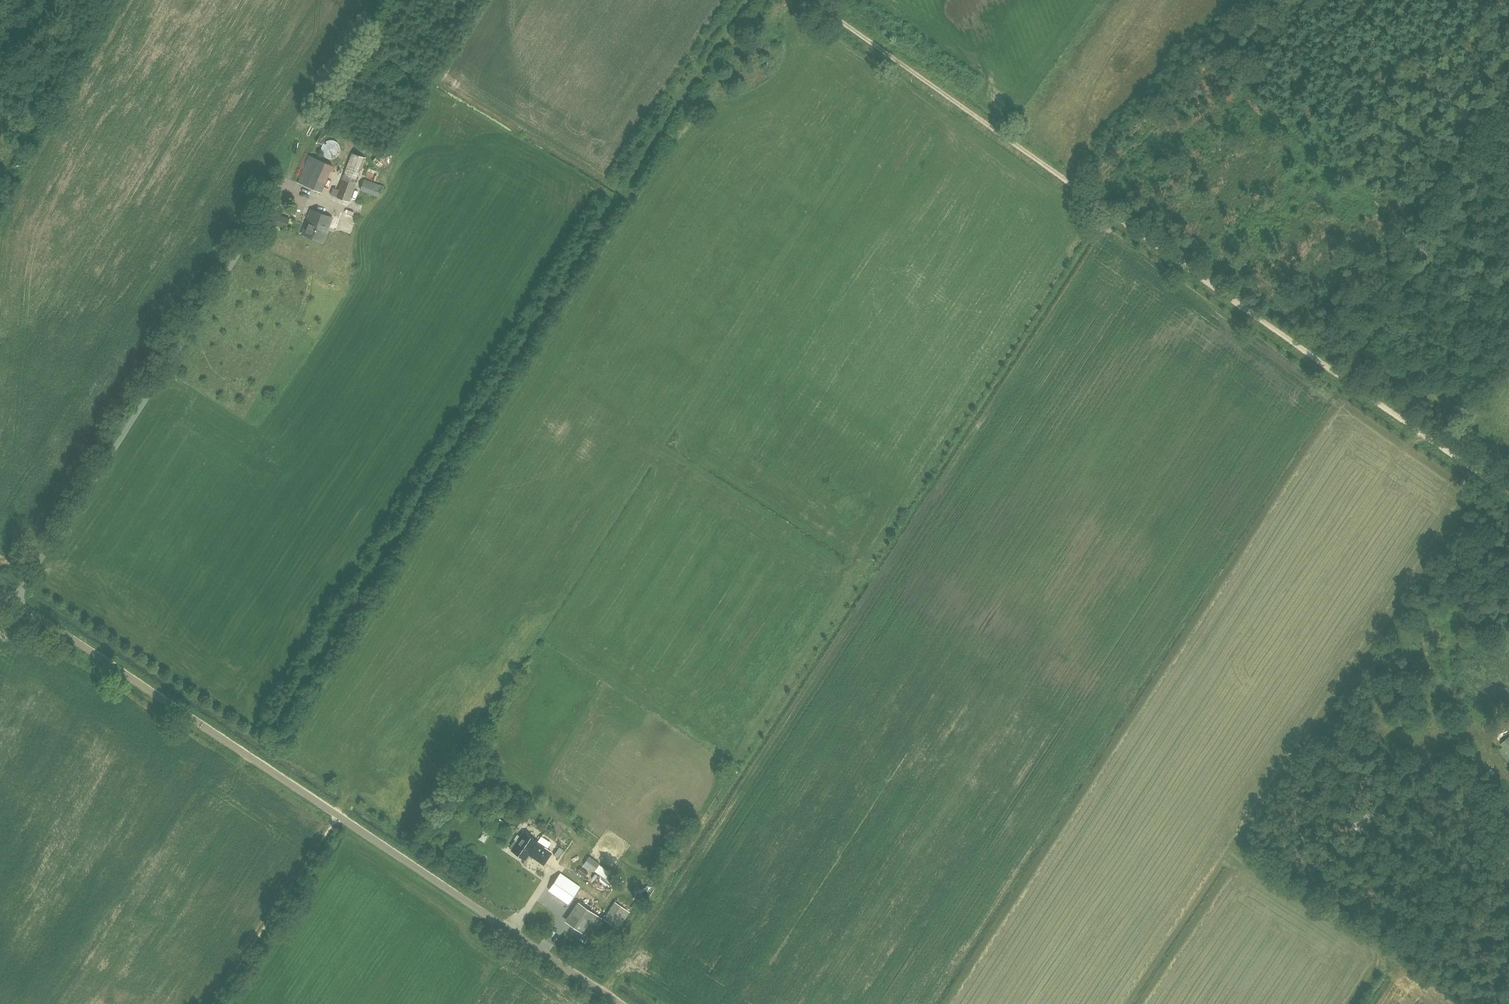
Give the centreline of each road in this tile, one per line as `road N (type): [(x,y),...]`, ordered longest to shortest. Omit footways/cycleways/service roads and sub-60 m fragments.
road 1 (unclassified): [(620,1003),(0,594)]
road 2 (track): [(1508,495),(984,122)]
road 3 (track): [(984,122),(804,0)]

